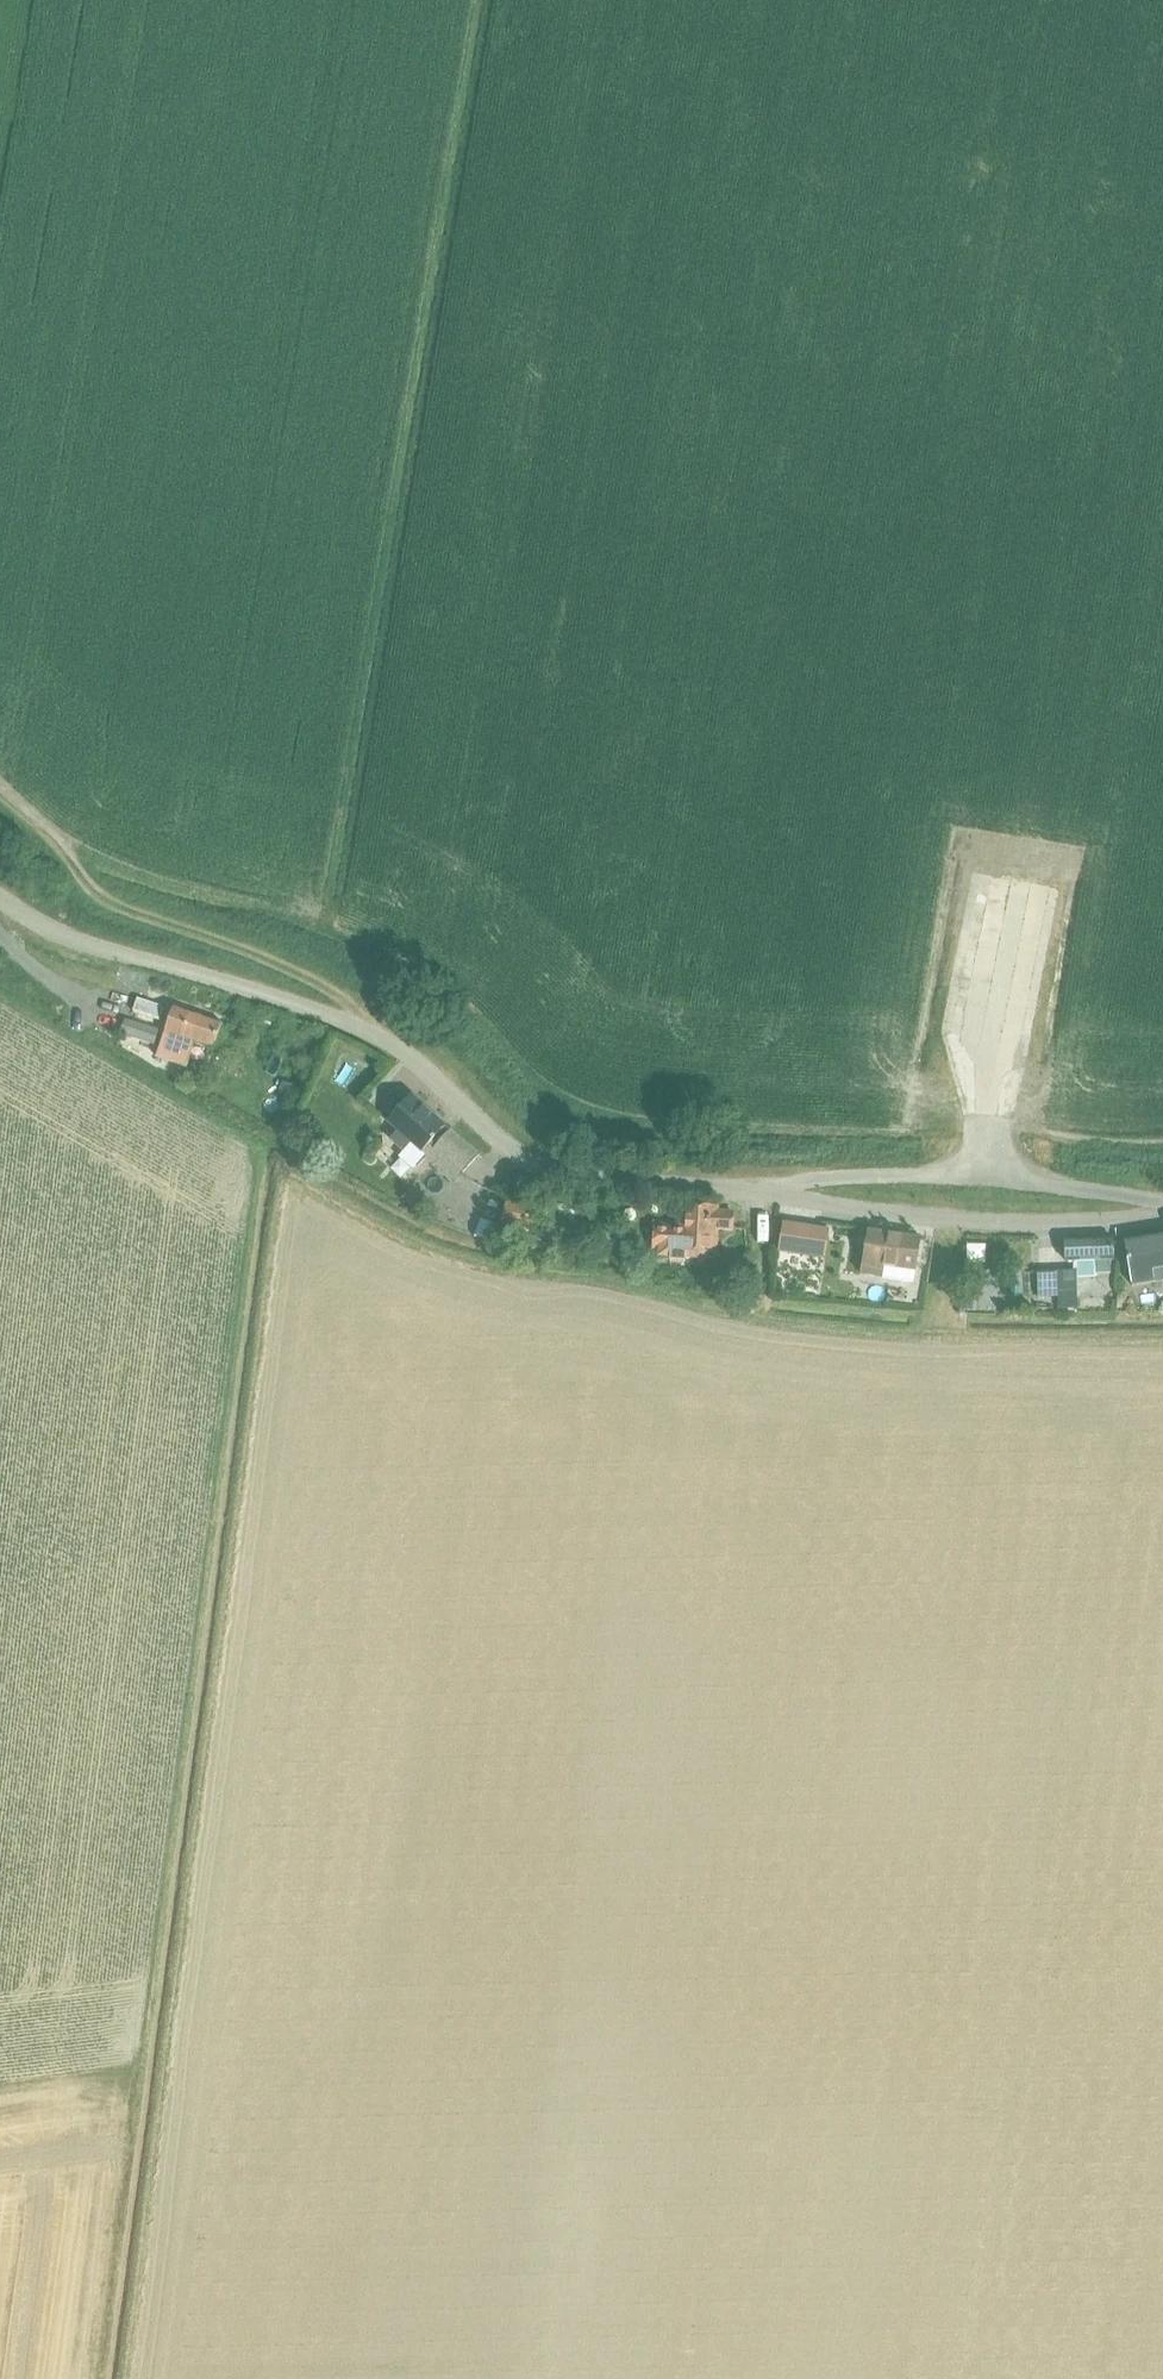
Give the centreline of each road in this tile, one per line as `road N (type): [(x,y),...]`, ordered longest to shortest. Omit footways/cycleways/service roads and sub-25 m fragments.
road 1 (unclassified): [(0,890),(58,928),(339,1017),(429,1071),(533,1154),(588,1174),(880,1213),(1037,1223),(1162,1219)]

